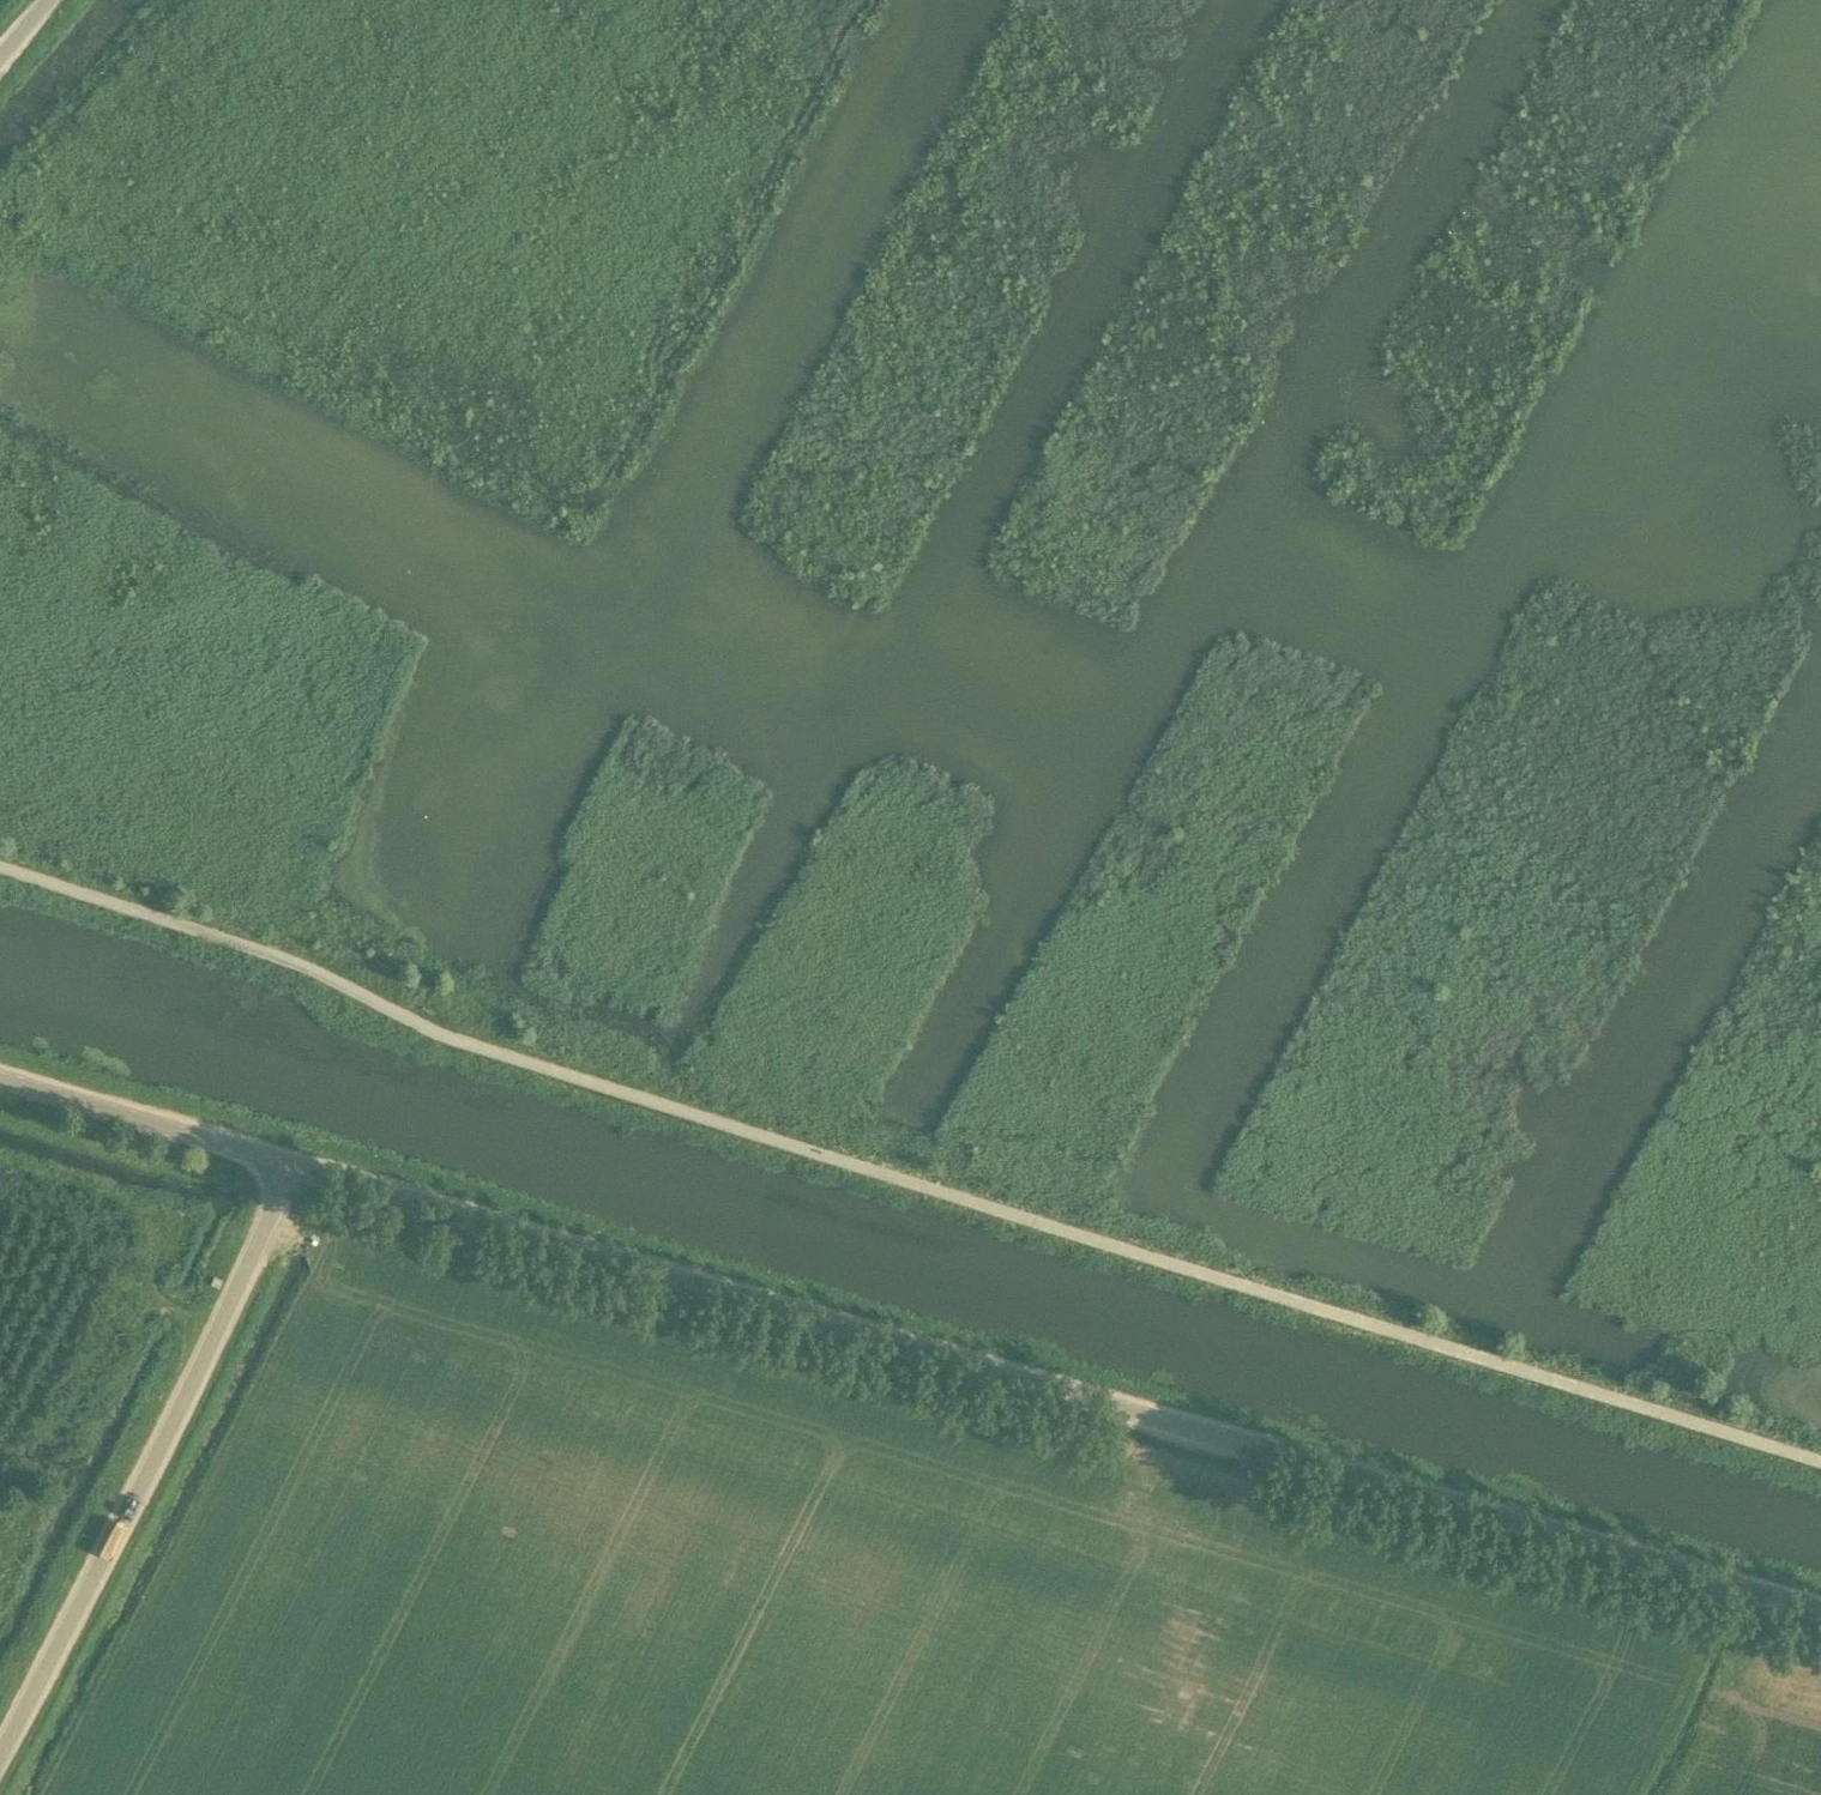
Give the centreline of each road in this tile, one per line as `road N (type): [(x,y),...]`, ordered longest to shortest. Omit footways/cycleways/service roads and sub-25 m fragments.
road 1 (tertiary): [(1820,1608),(290,1164)]
road 2 (unclassified): [(0,1757),(205,1358),(290,1164)]
road 3 (tertiary): [(290,1164),(0,1079)]

